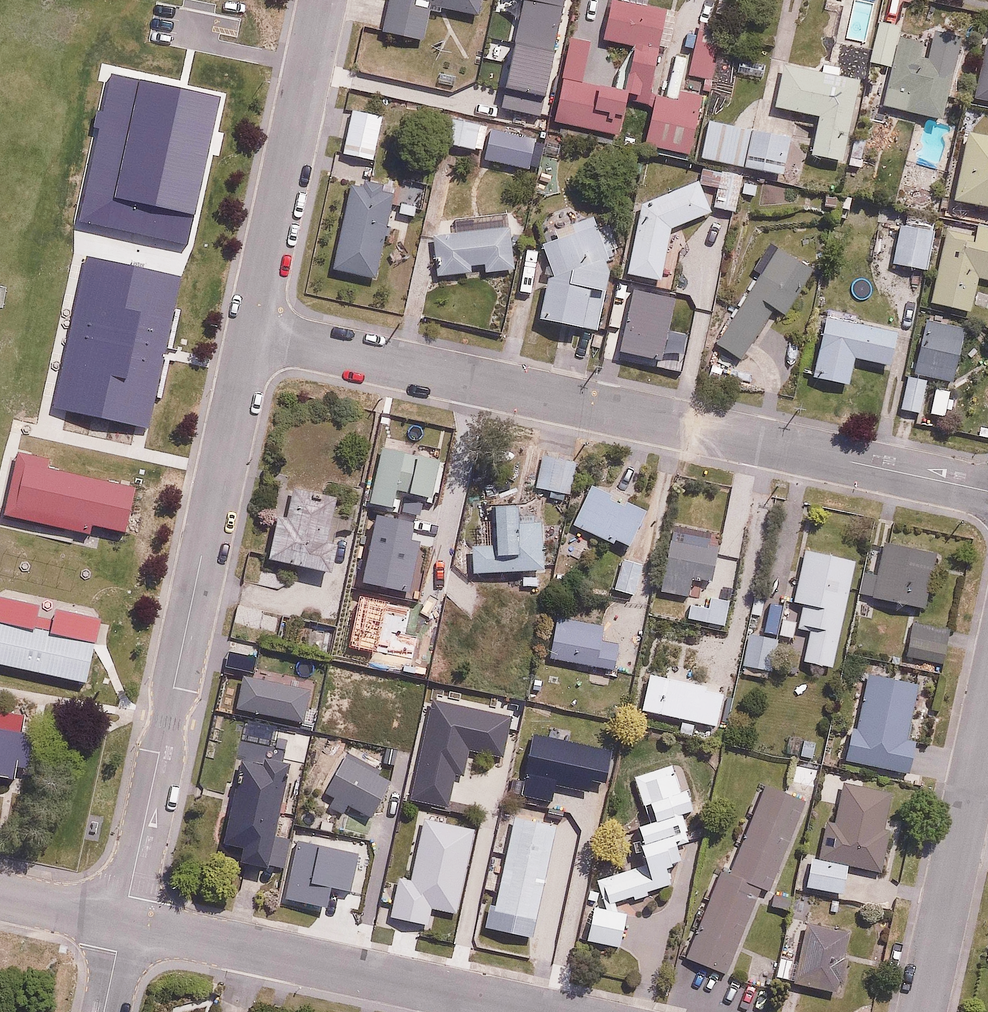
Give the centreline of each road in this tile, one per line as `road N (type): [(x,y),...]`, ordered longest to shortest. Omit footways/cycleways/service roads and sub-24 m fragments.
road 1 (residential): [(987,491),(249,331)]
road 2 (residential): [(249,331),(122,920)]
road 3 (residential): [(547,1011),(122,920)]
road 4 (residential): [(321,0),(249,331)]
road 5 (residential): [(987,716),(923,1011)]
road 6 (residential): [(122,920),(0,894)]

